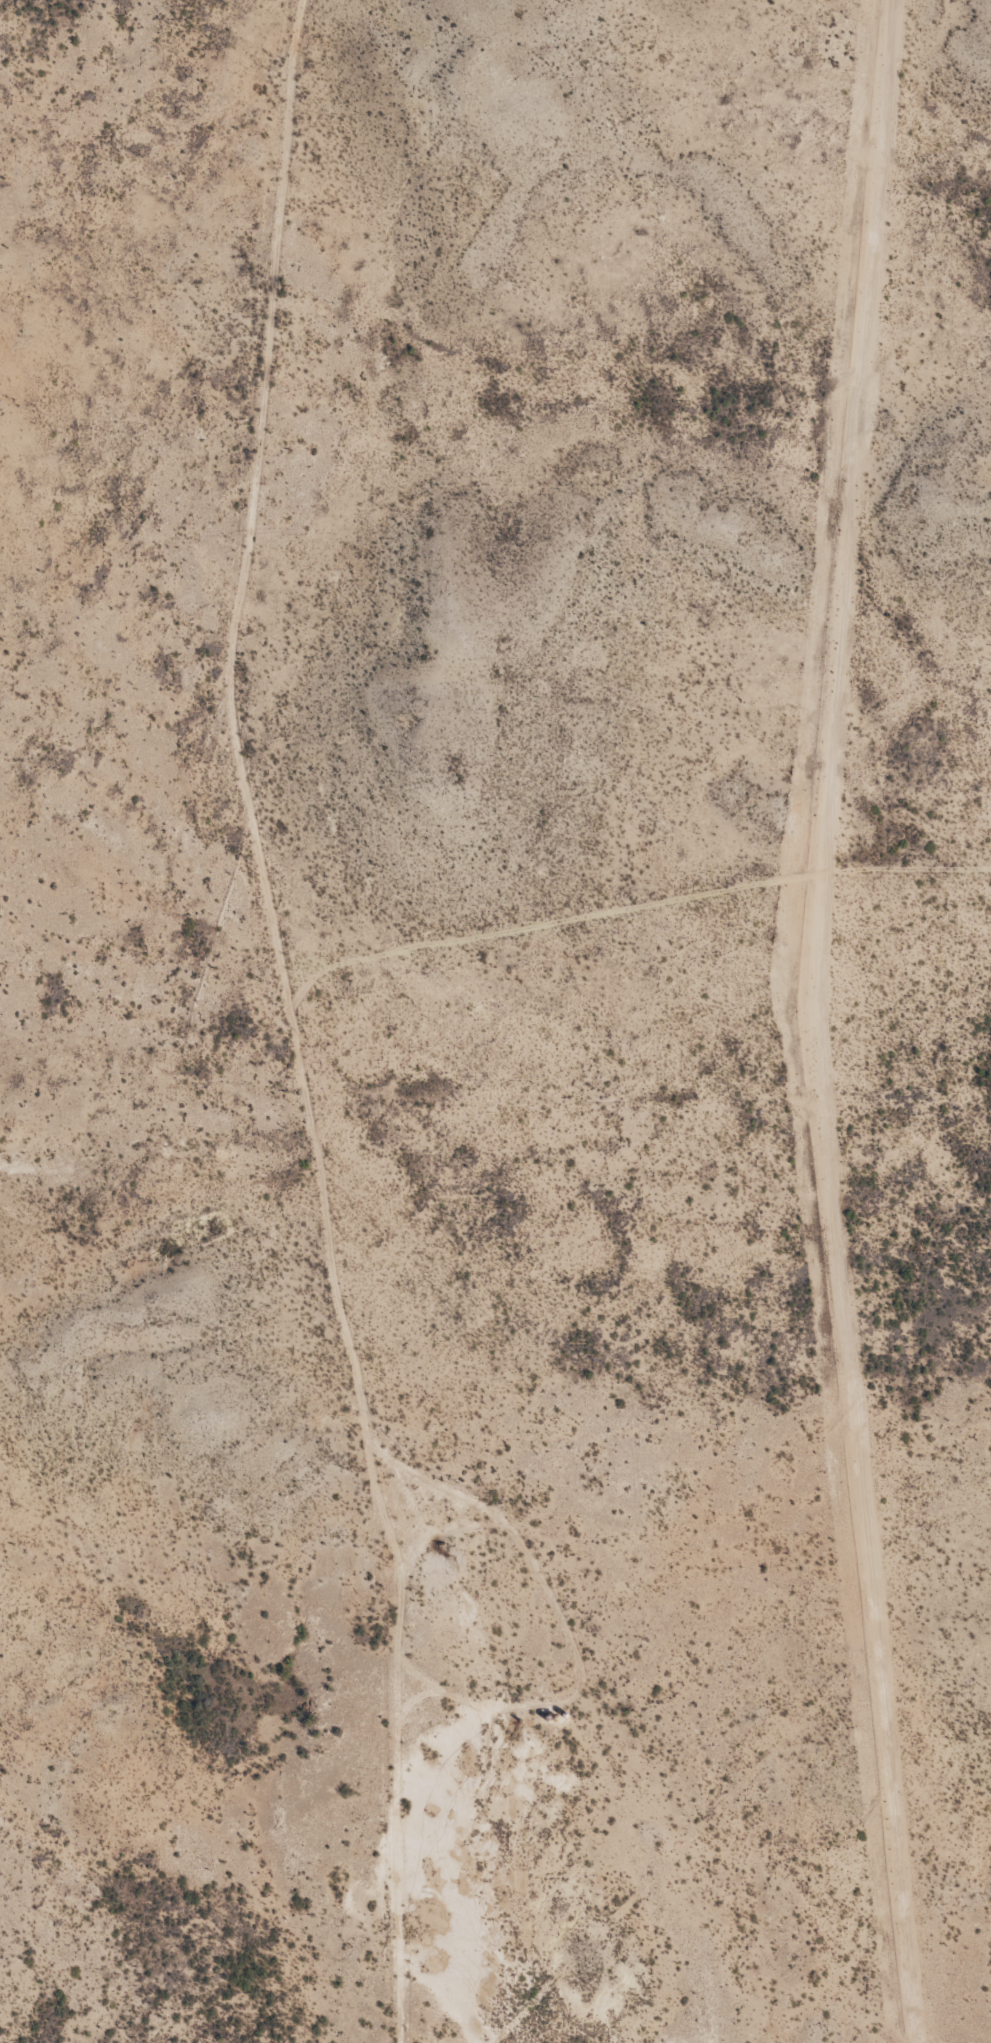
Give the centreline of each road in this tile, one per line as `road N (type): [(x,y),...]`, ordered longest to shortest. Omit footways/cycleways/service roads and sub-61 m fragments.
road 1 (track): [(415,2042),(409,1706),(389,1645),(384,1454),(349,1404),(334,1268),(319,1258),(299,1067),(278,1036),(238,860),(238,558),(253,513),(248,392),(299,0)]
road 2 (track): [(990,807),(769,830),(253,921)]
road 3 (track): [(384,1454),(514,1530),(554,1605),(555,1696),(409,1706)]

